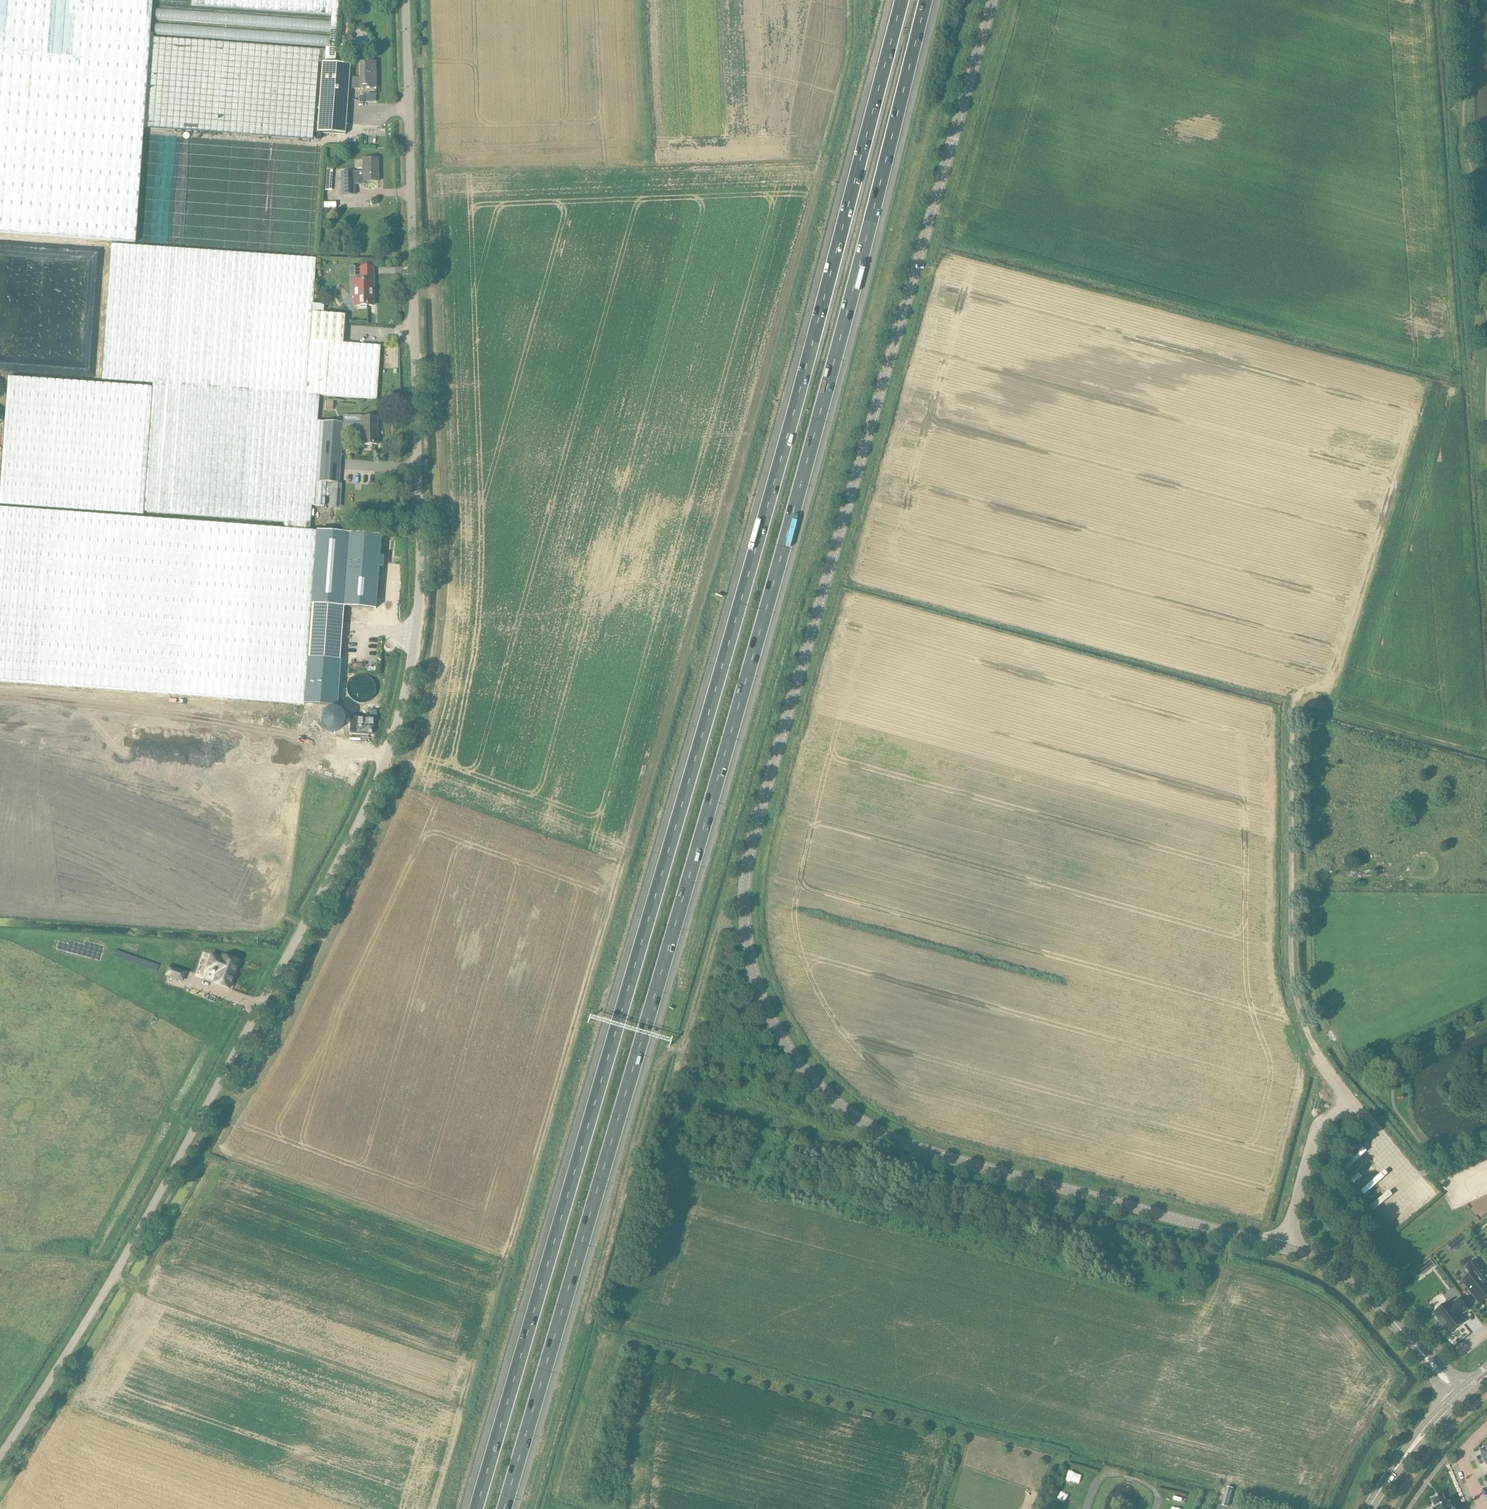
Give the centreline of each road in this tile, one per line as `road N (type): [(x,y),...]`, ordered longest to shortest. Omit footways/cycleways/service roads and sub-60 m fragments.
road 1 (tertiary): [(1283,1248),(1021,1181),(879,1135),(818,1091),(777,1034),(745,943),(750,844),(993,0)]
road 2 (motorway): [(902,0),(660,887),(471,1508)]
road 3 (motorway): [(506,1508),(689,890),(925,0)]
road 4 (unclassified): [(0,1457),(105,1284),(352,836),(388,749),(408,667),(416,562),(405,0)]
road 5 (unclassified): [(1283,1248),(1312,1143),(1344,1096),(1306,1035),(1289,979),(1293,706)]
road 6 (tertiary): [(1458,1395),(1349,1279),(1283,1248)]
road 7 (tertiary): [(1368,1508),(1458,1395)]

